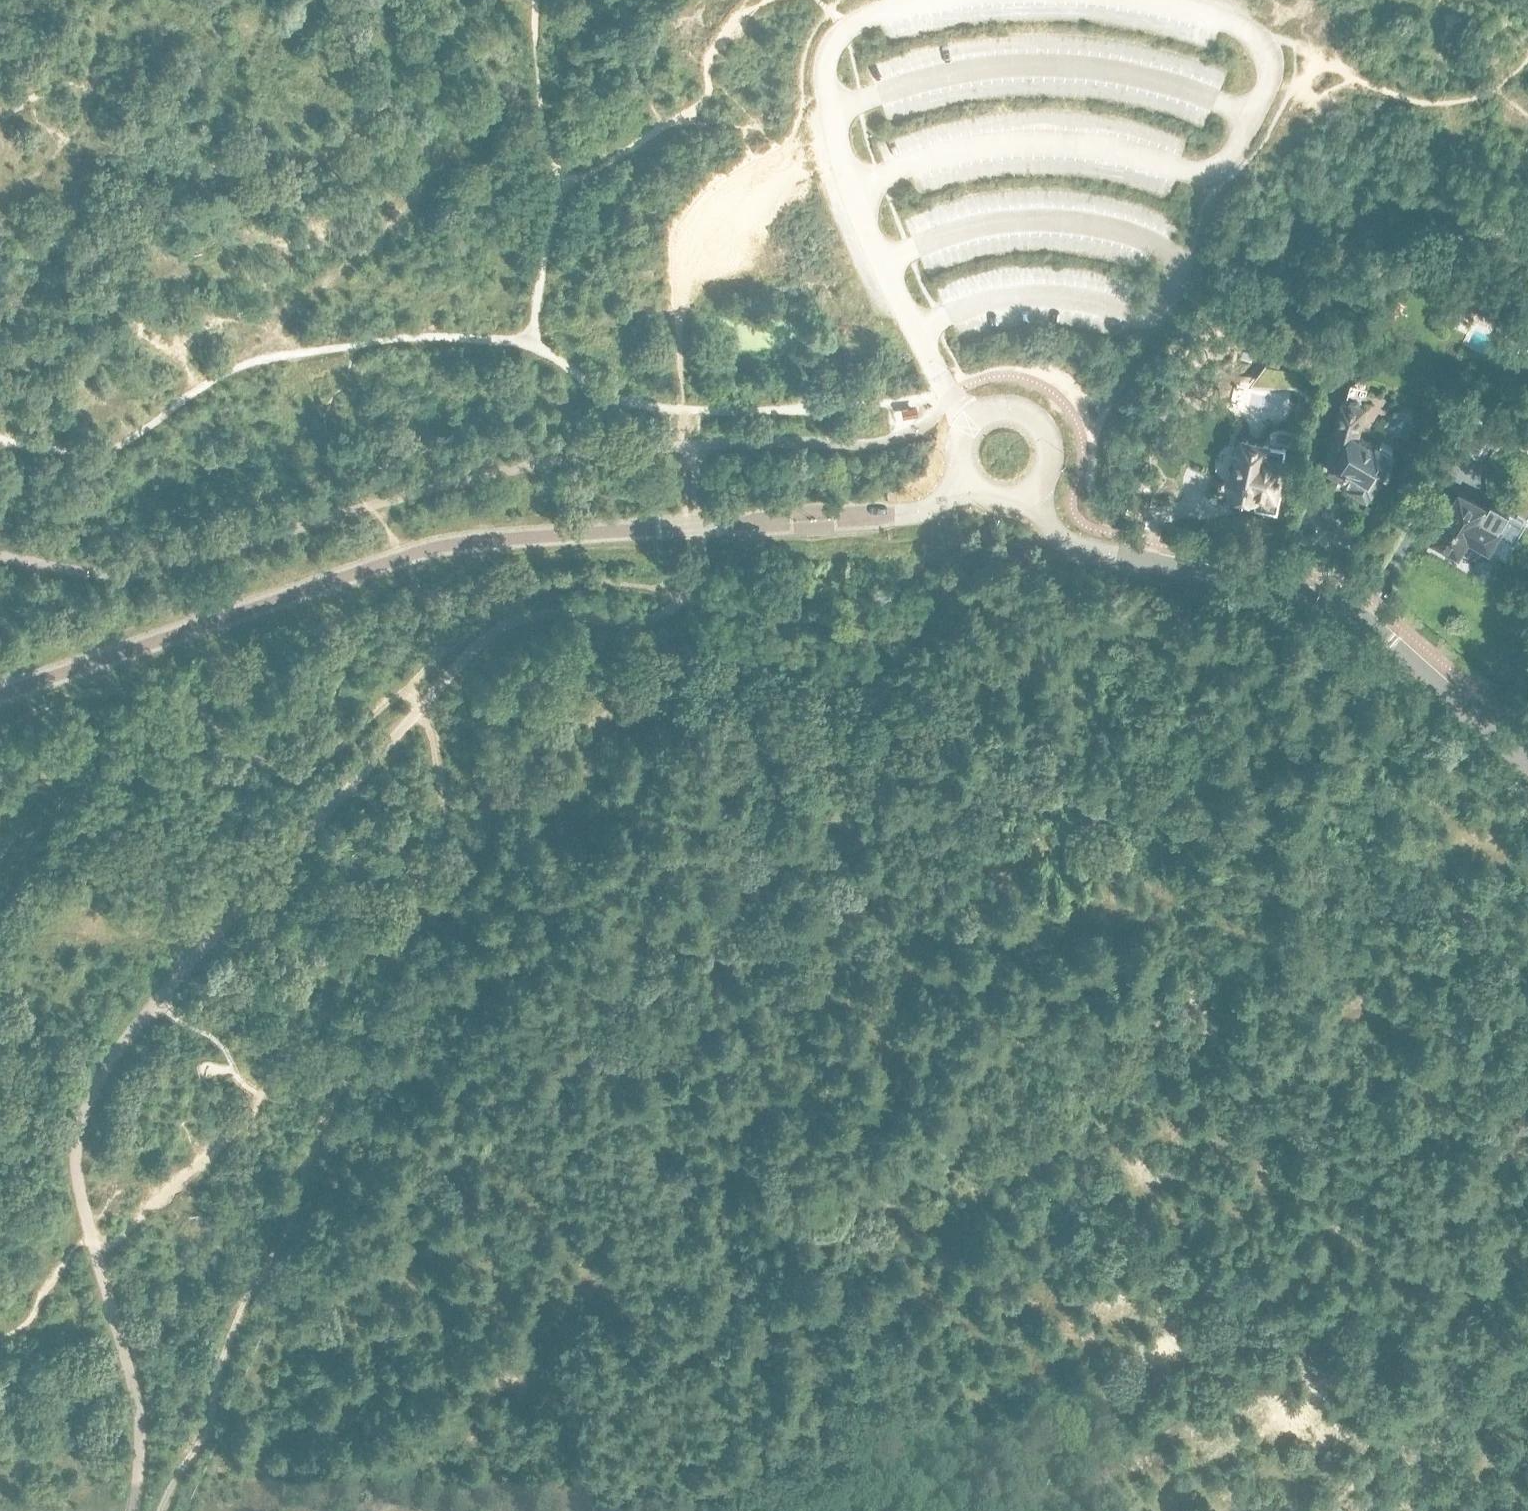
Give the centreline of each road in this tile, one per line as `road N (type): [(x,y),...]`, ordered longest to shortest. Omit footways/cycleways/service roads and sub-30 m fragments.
road 1 (residential): [(1527,759),(1354,611),(1080,544),(1030,494)]
road 2 (track): [(268,357),(292,312),(509,92)]
road 3 (residential): [(1046,478),(1051,444),(1032,416),(1000,407),(969,423),(958,453),(968,484),(997,501),(1030,494)]

